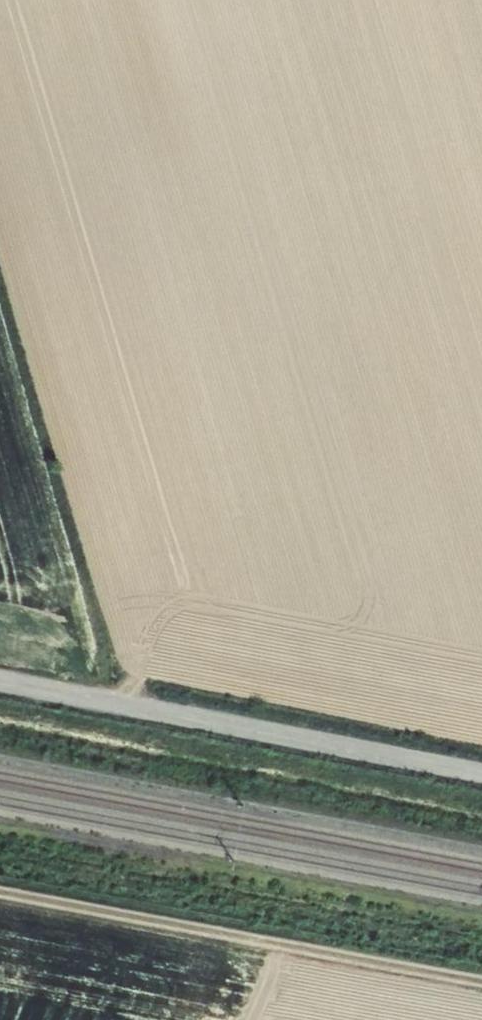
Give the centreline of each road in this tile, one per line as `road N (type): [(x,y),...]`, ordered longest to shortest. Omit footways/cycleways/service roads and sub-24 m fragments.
road 1 (unclassified): [(0,680),(481,772)]
road 2 (track): [(0,892),(481,982)]

